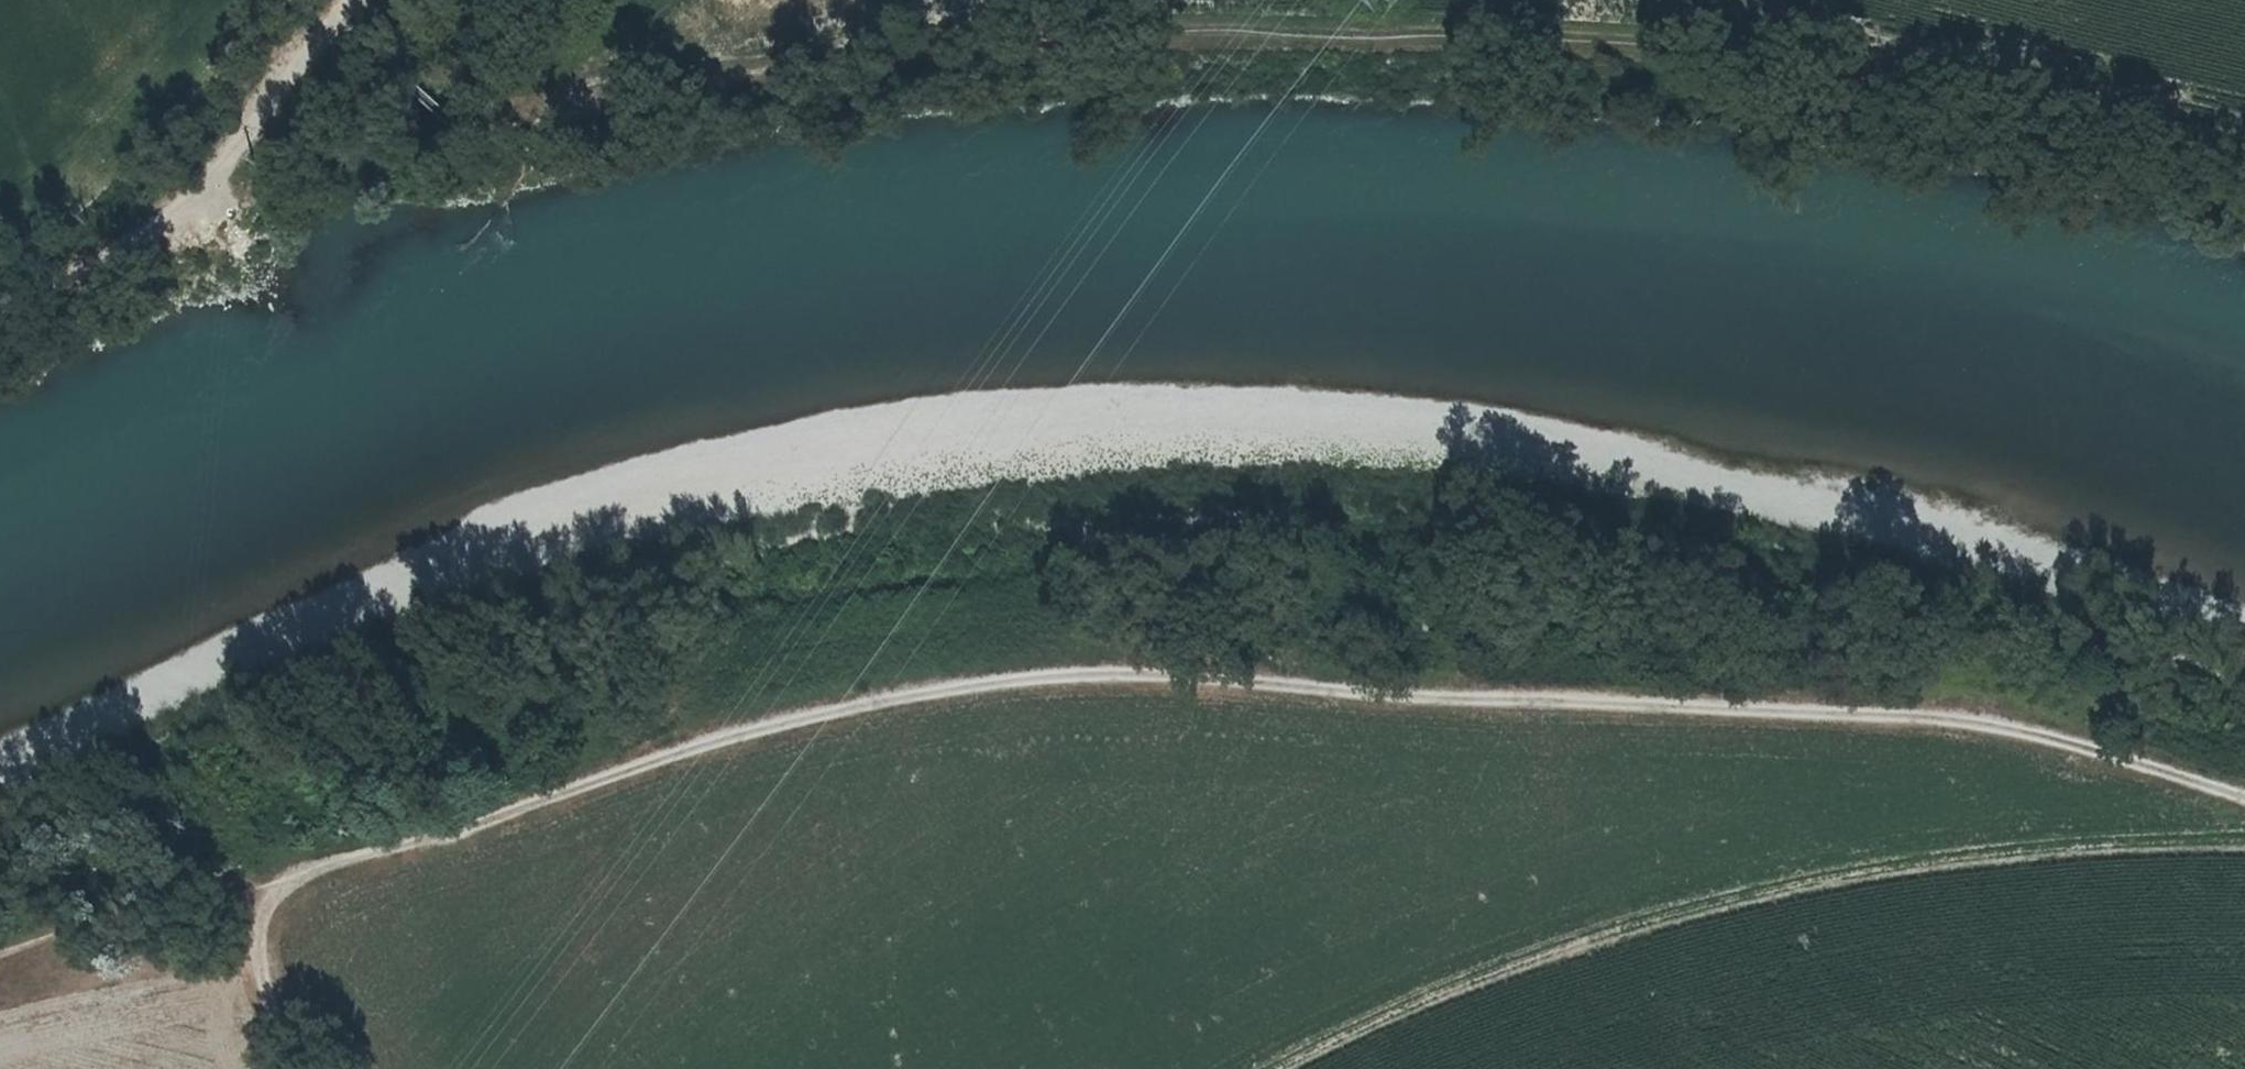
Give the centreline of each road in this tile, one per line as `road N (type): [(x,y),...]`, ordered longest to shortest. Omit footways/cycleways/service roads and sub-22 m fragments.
road 1 (track): [(288,877),(846,700),(1123,671),(1412,693),(1756,705),(1995,728),(2161,769),(2244,799)]
road 2 (track): [(2244,167),(1970,102),(1610,39),(1233,33),(821,68),(467,131)]
road 3 (track): [(0,312),(147,235),(193,198),(357,0)]
road 4 (track): [(297,1068),(260,964),(263,914),(288,877)]

